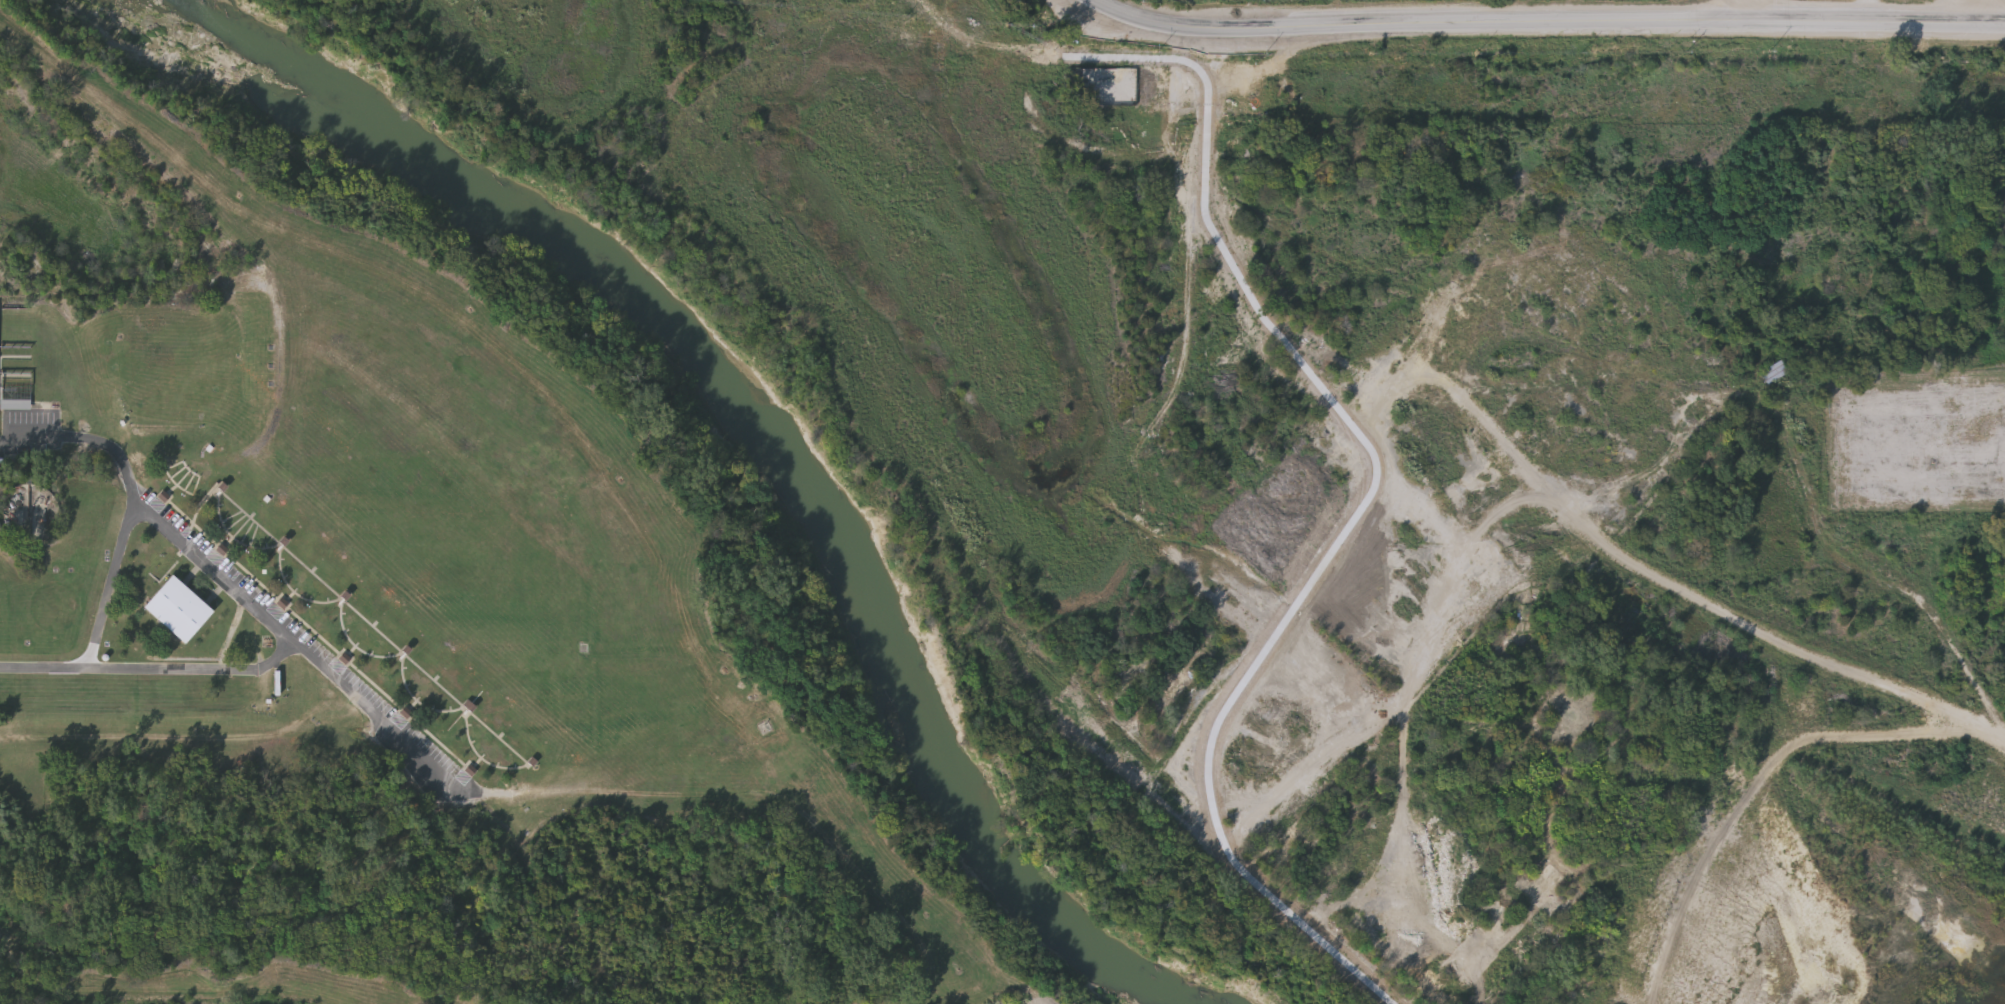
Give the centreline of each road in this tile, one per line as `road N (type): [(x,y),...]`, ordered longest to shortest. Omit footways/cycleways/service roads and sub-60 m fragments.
road 1 (tertiary): [(1106,8),(1216,31),(1390,23),(2004,26)]

